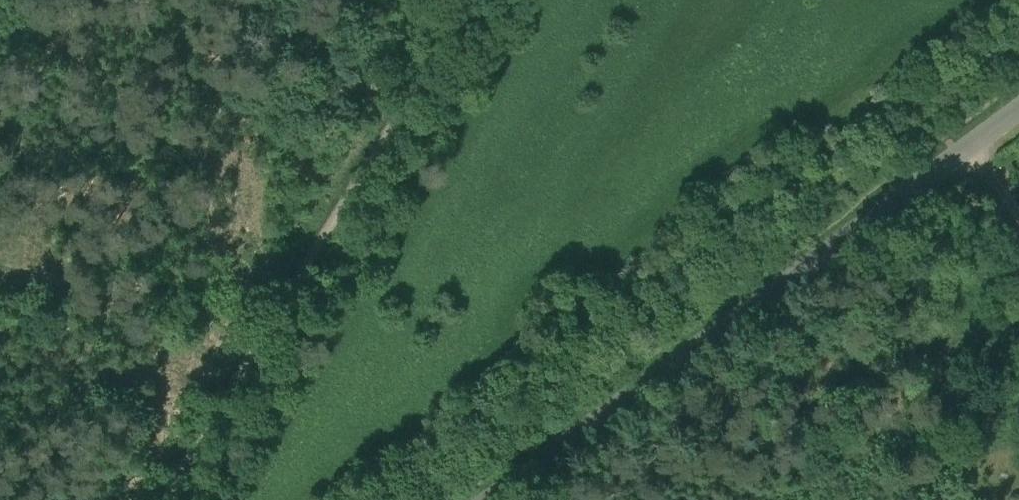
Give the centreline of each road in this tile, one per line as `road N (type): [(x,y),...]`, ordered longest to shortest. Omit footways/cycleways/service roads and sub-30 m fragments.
road 1 (unclassified): [(1018,112),(491,499)]
road 2 (track): [(165,499),(469,0)]

